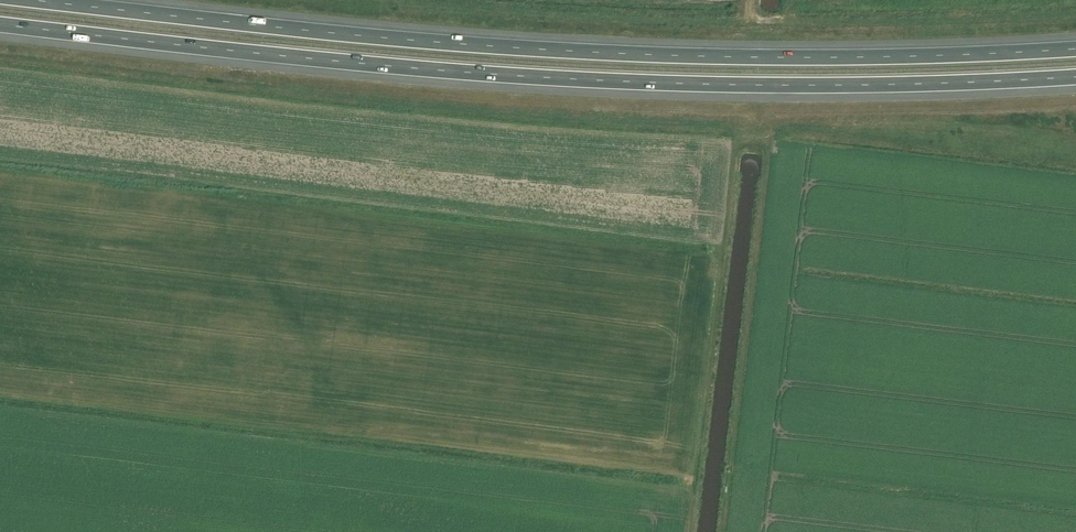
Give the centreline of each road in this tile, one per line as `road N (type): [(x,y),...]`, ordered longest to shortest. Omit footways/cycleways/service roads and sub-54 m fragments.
road 1 (motorway): [(0,25),(601,81),(838,85),(1075,77)]
road 2 (motorway): [(1075,49),(833,58),(596,52),(31,0)]

